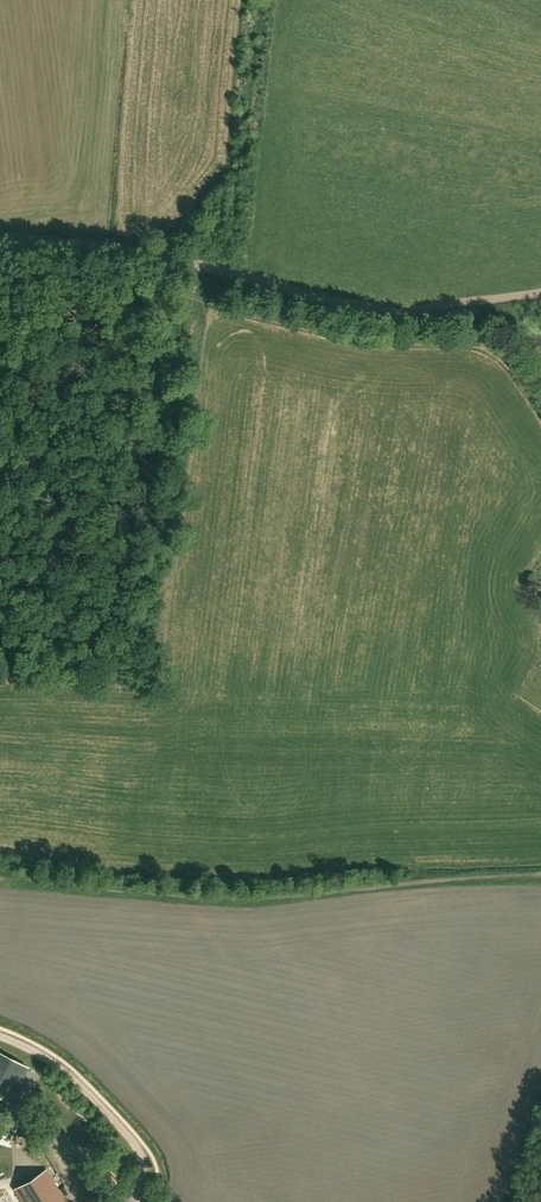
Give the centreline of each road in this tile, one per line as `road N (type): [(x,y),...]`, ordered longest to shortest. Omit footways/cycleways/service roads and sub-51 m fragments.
road 1 (track): [(540,294),(384,314),(113,246),(17,237),(0,243)]
road 2 (track): [(138,1201),(142,1160),(106,1111),(66,1072),(0,1037)]

